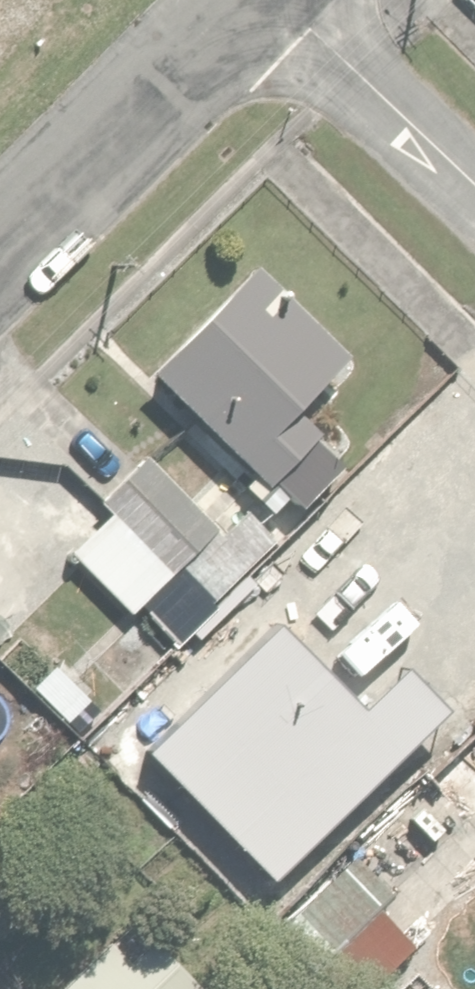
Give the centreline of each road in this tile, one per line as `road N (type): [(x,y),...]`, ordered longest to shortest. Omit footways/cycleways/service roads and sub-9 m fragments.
road 1 (residential): [(0,247),(246,0)]
road 2 (residential): [(474,175),(293,0)]

